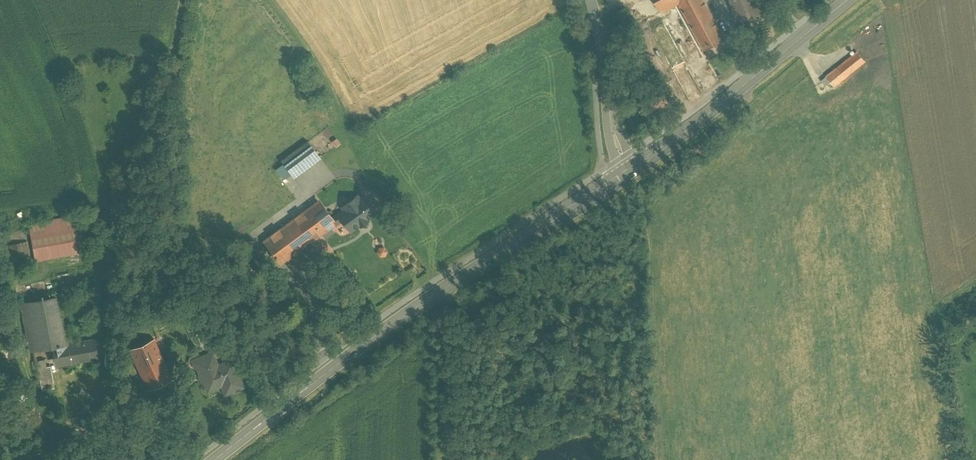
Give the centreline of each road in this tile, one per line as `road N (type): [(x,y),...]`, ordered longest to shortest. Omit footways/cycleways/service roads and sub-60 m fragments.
road 1 (primary): [(213,459),(412,309),(630,169)]
road 2 (primary): [(630,169),(847,0)]
road 3 (tertiary): [(630,169),(613,130),(592,0)]

